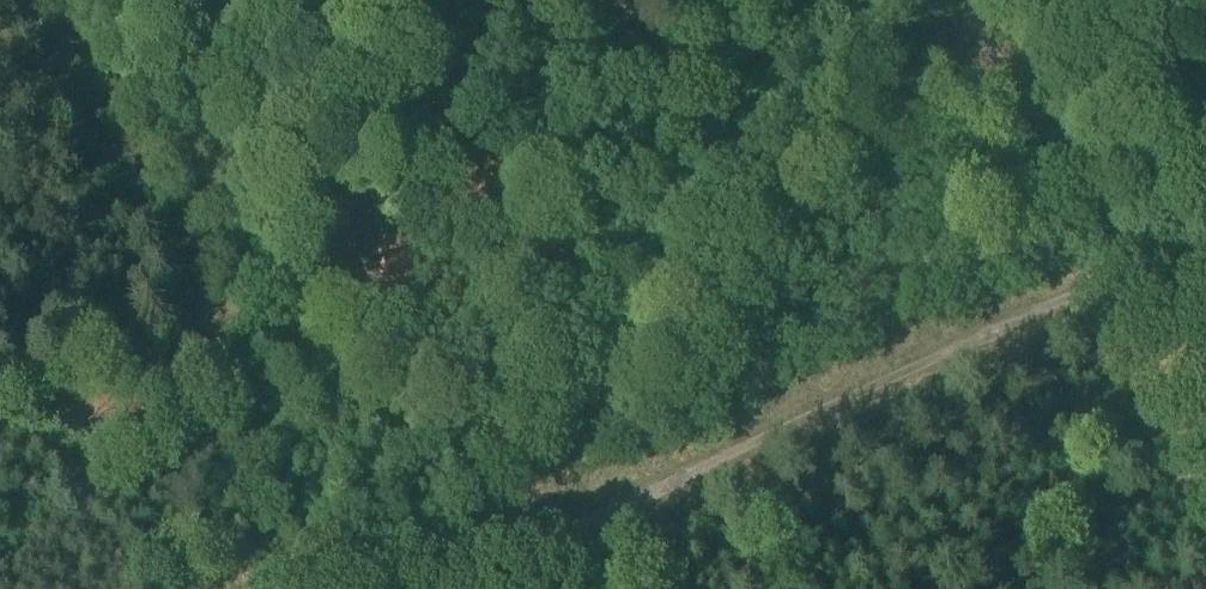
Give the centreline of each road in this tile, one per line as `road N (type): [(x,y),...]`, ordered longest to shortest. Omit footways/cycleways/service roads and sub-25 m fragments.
road 1 (track): [(435,588),(1124,260)]
road 2 (track): [(435,588),(74,0)]
road 3 (unclassified): [(949,0),(1205,380)]

